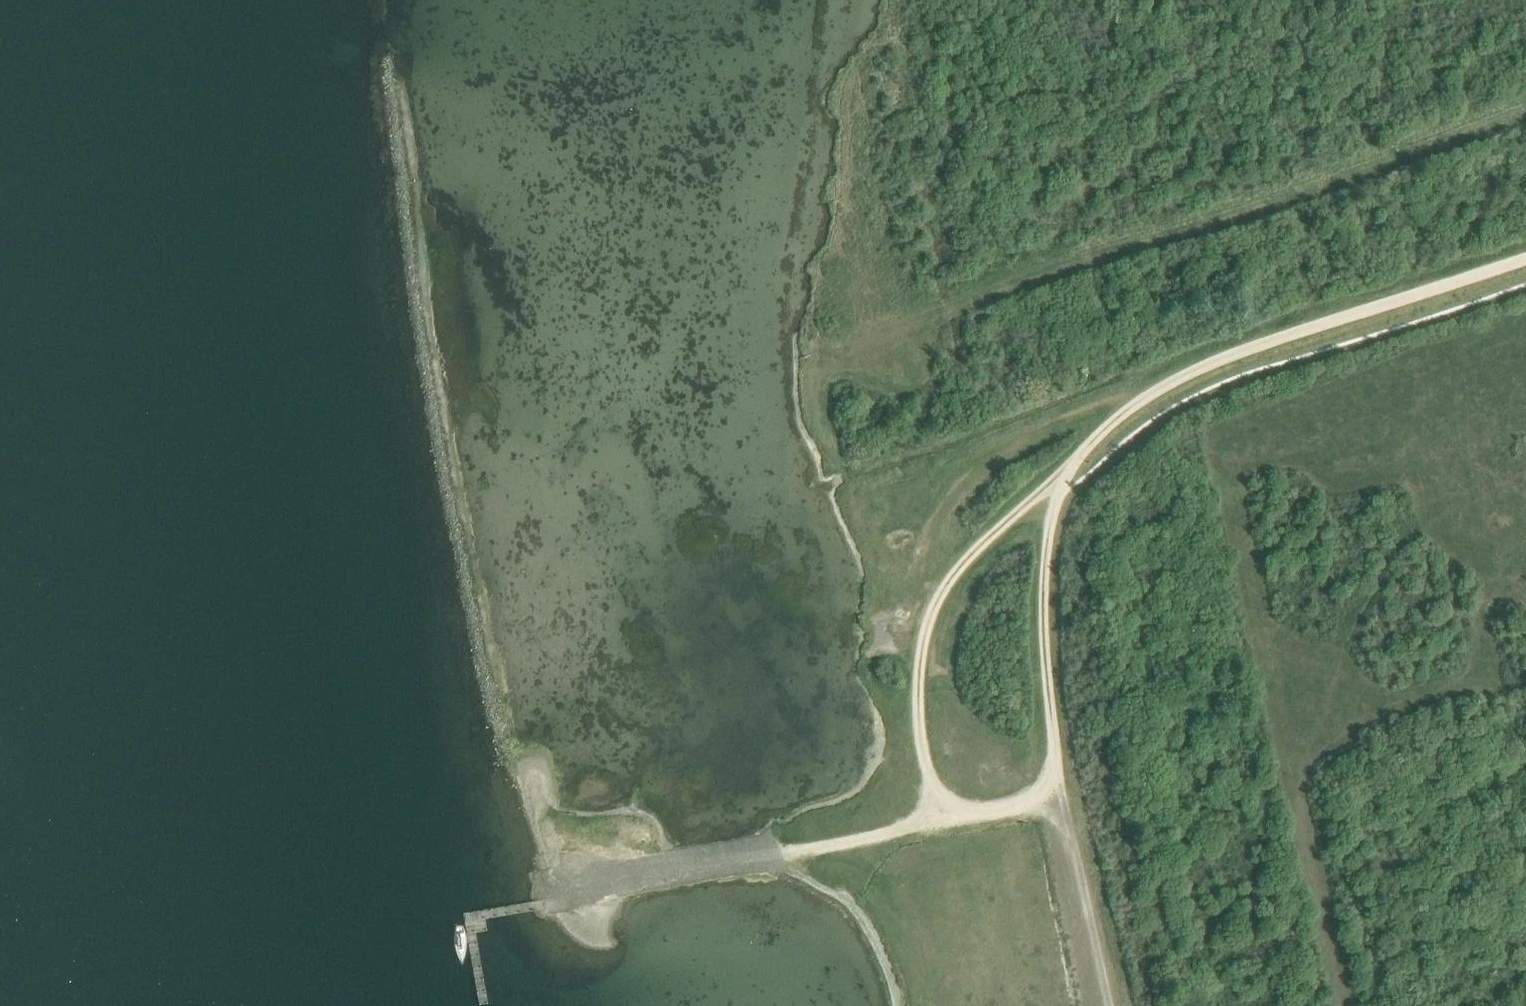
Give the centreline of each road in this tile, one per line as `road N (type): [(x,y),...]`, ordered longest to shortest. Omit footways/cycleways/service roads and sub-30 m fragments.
road 1 (track): [(531,886),(968,815)]
road 2 (track): [(1099,1005),(1048,791)]

